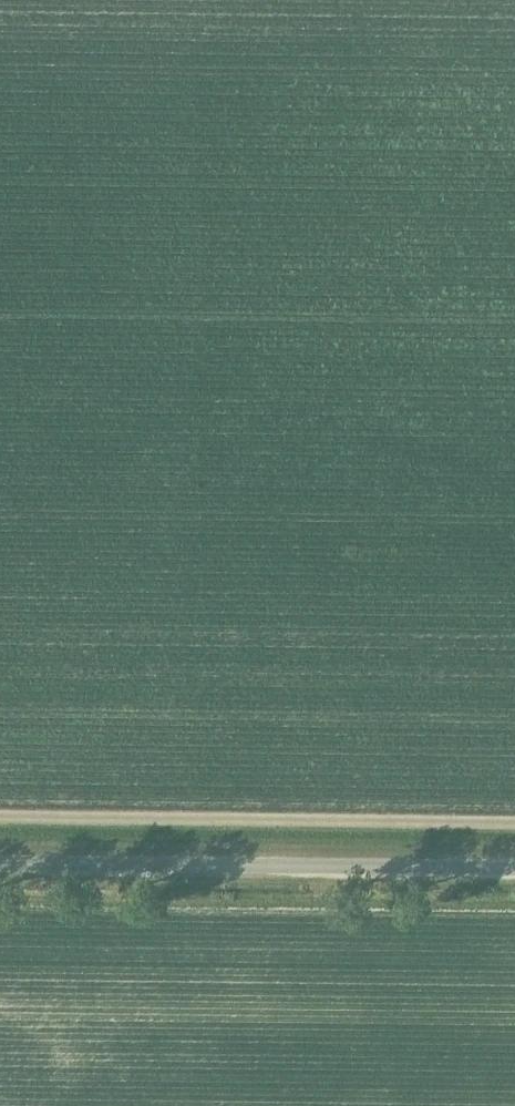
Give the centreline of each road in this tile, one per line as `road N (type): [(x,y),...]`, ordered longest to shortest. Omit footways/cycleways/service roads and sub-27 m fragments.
road 1 (unclassified): [(514,868),(0,863)]

